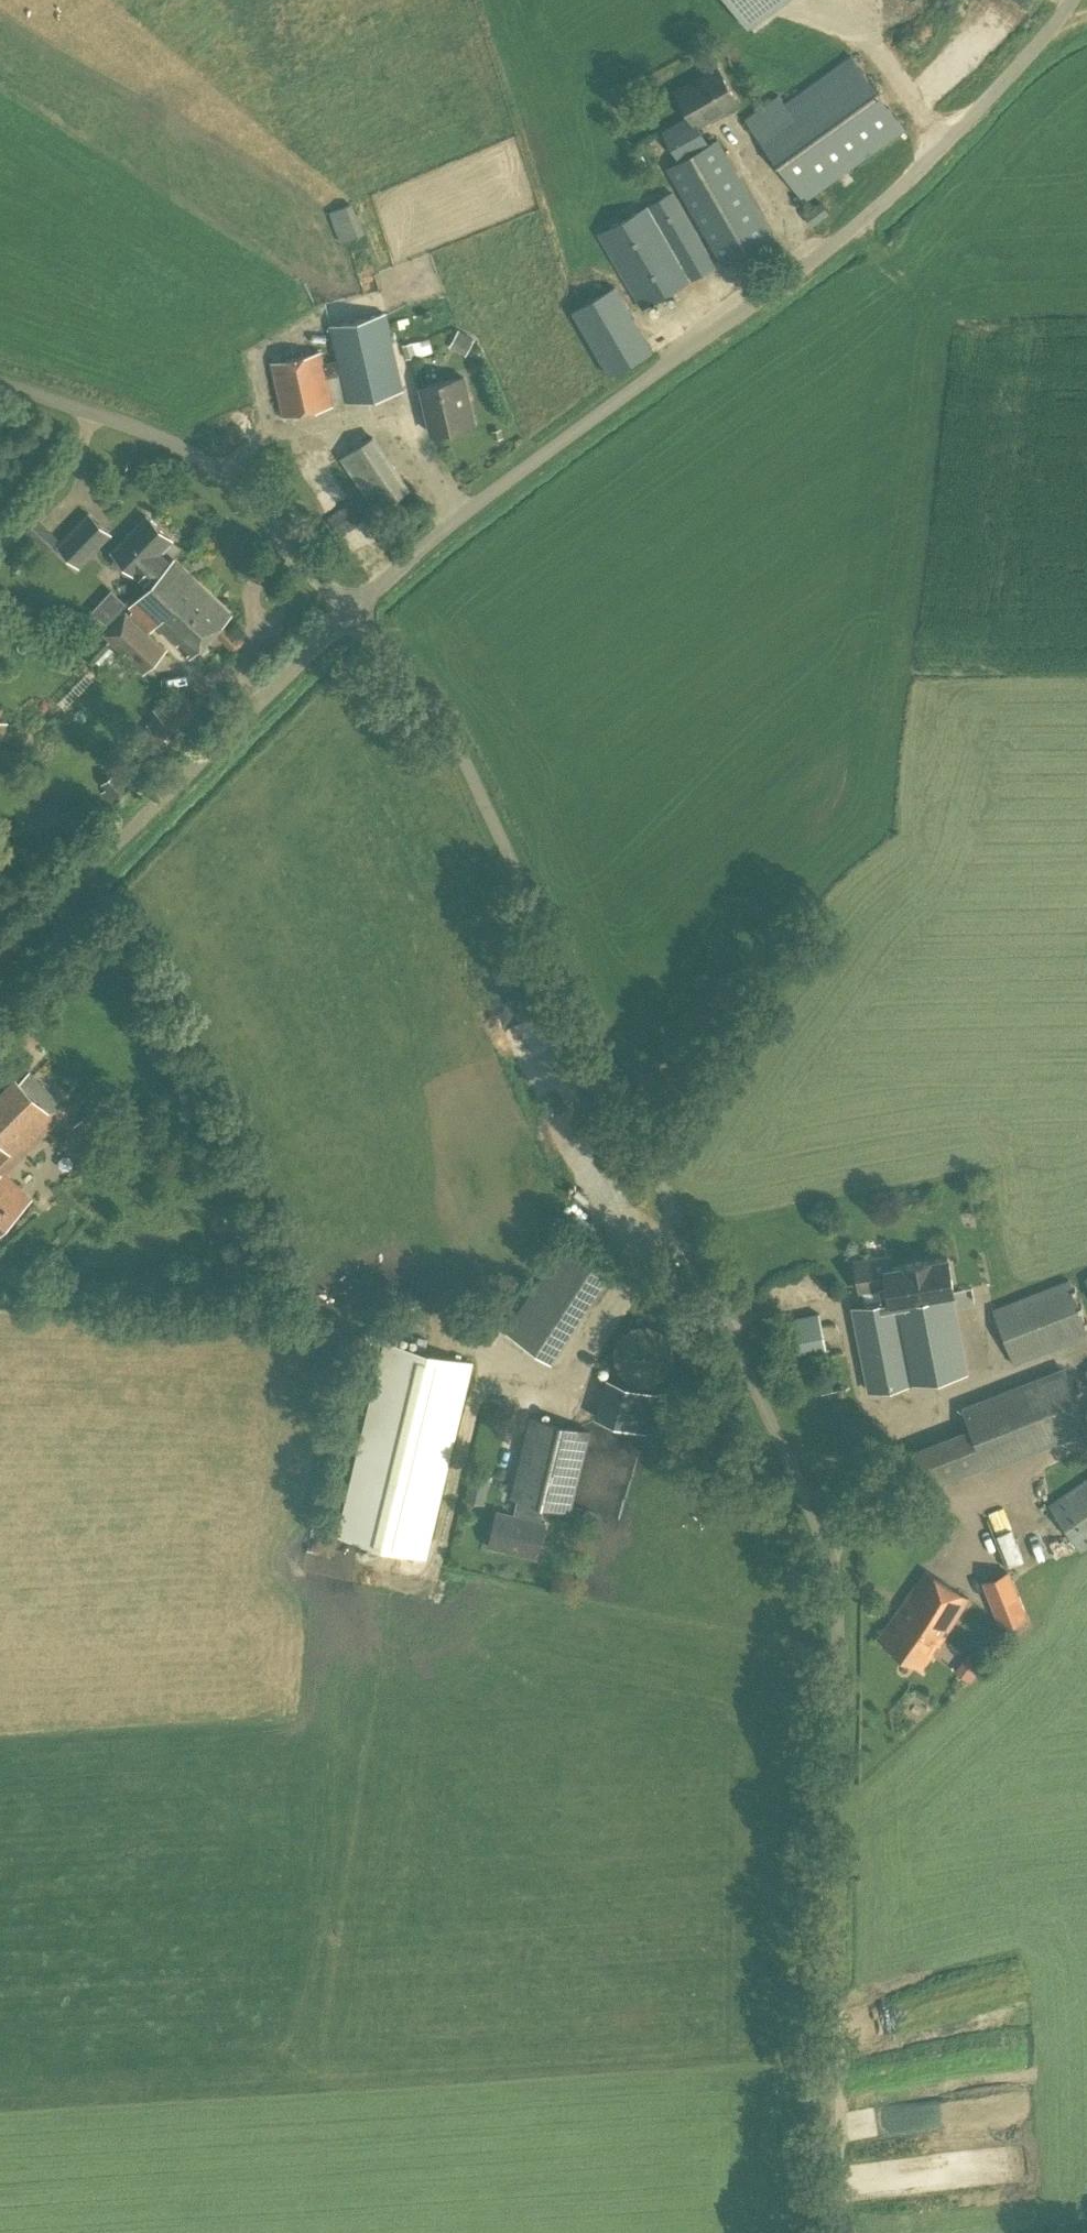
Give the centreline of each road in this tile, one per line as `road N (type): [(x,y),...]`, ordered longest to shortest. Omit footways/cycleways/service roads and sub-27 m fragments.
road 1 (unclassified): [(824,2232),(834,1564),(828,1530),(480,766),(439,698),(352,607)]
road 2 (unclassified): [(352,607),(538,441),(831,231),(1070,0)]
road 3 (unclassified): [(0,944),(352,607)]
road 4 (unclassified): [(352,607),(233,471),(166,423),(0,374)]

